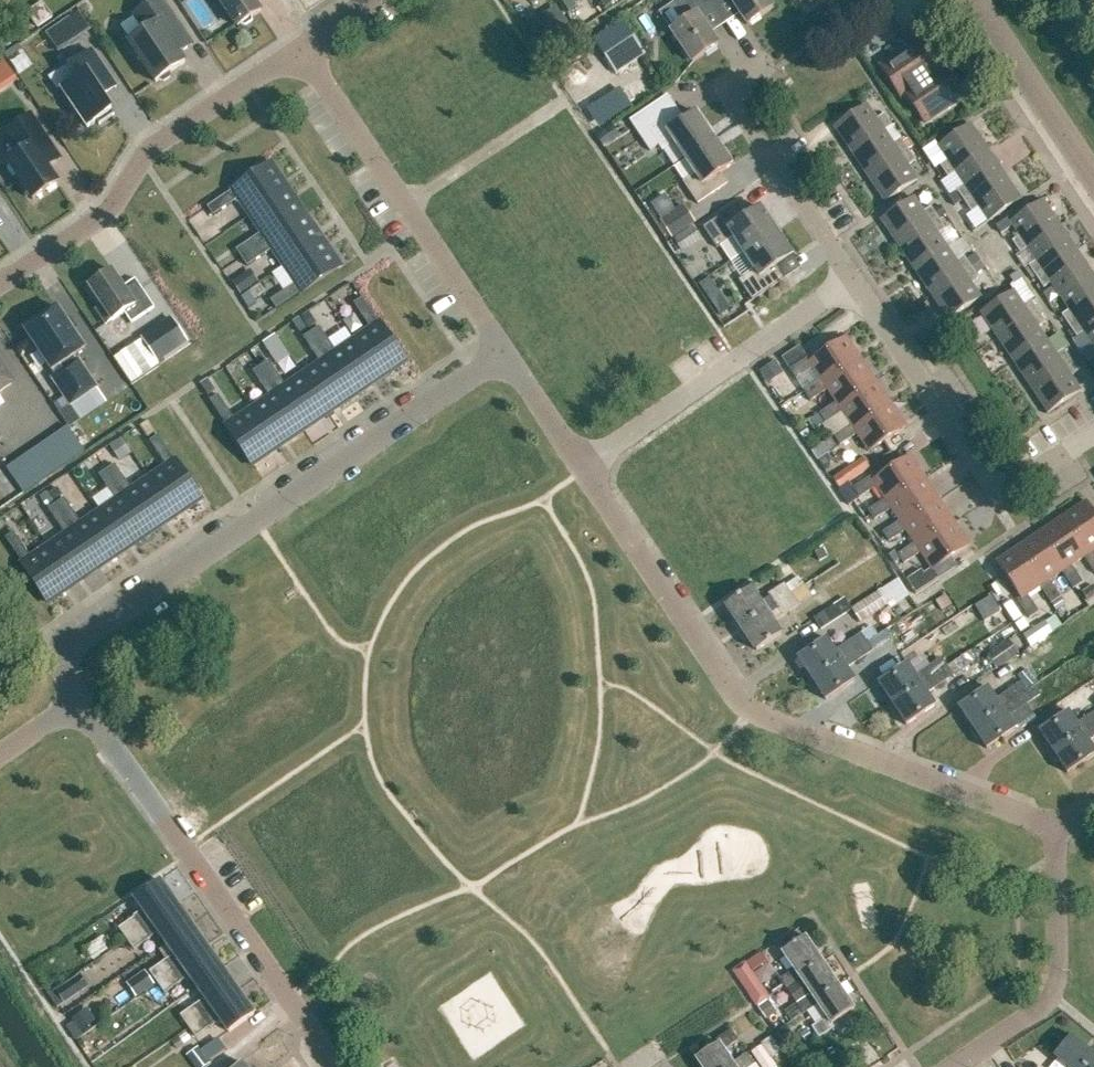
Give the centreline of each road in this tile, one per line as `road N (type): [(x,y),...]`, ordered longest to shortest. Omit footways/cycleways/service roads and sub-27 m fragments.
road 1 (residential): [(1055,824),(751,711),(582,469)]
road 2 (residential): [(79,709),(64,666),(69,640),(502,350)]
road 3 (residential): [(334,1066),(141,782),(79,709)]
road 4 (unclassified): [(0,285),(108,212),(154,145),(302,50)]
road 5 (residential): [(848,280),(1000,497),(1093,434)]
road 6 (residential): [(502,350),(302,50)]
road 7 (residential): [(582,469),(848,280)]
road 8 (residential): [(826,246),(730,100),(764,76)]
road 9 (residential): [(764,76),(859,223),(826,246)]
road 10 (unclassified): [(1093,176),(977,0)]
road 11 (residential): [(1047,993),(1055,979),(1055,824)]
road 12 (residential): [(582,469),(502,350)]
road 13 (residential): [(949,1066),(1047,993)]

